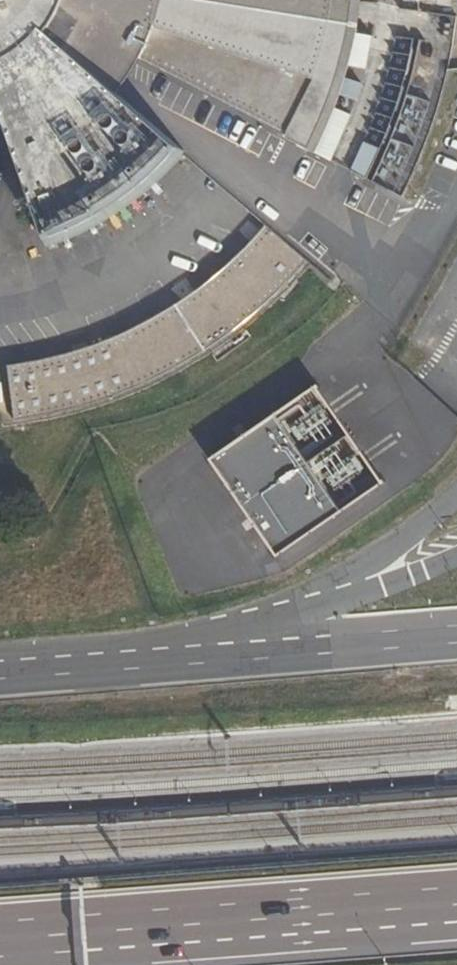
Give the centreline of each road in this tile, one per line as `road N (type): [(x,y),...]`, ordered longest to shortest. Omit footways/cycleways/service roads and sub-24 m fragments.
road 1 (primary): [(0,941),(456,907)]
road 2 (secondary): [(155,667),(456,641)]
road 3 (unclassified): [(307,611),(456,501)]
road 4 (unclassified): [(155,667),(307,611)]
road 5 (unclassified): [(307,611),(456,555)]
road 6 (secondary): [(0,679),(155,667)]

